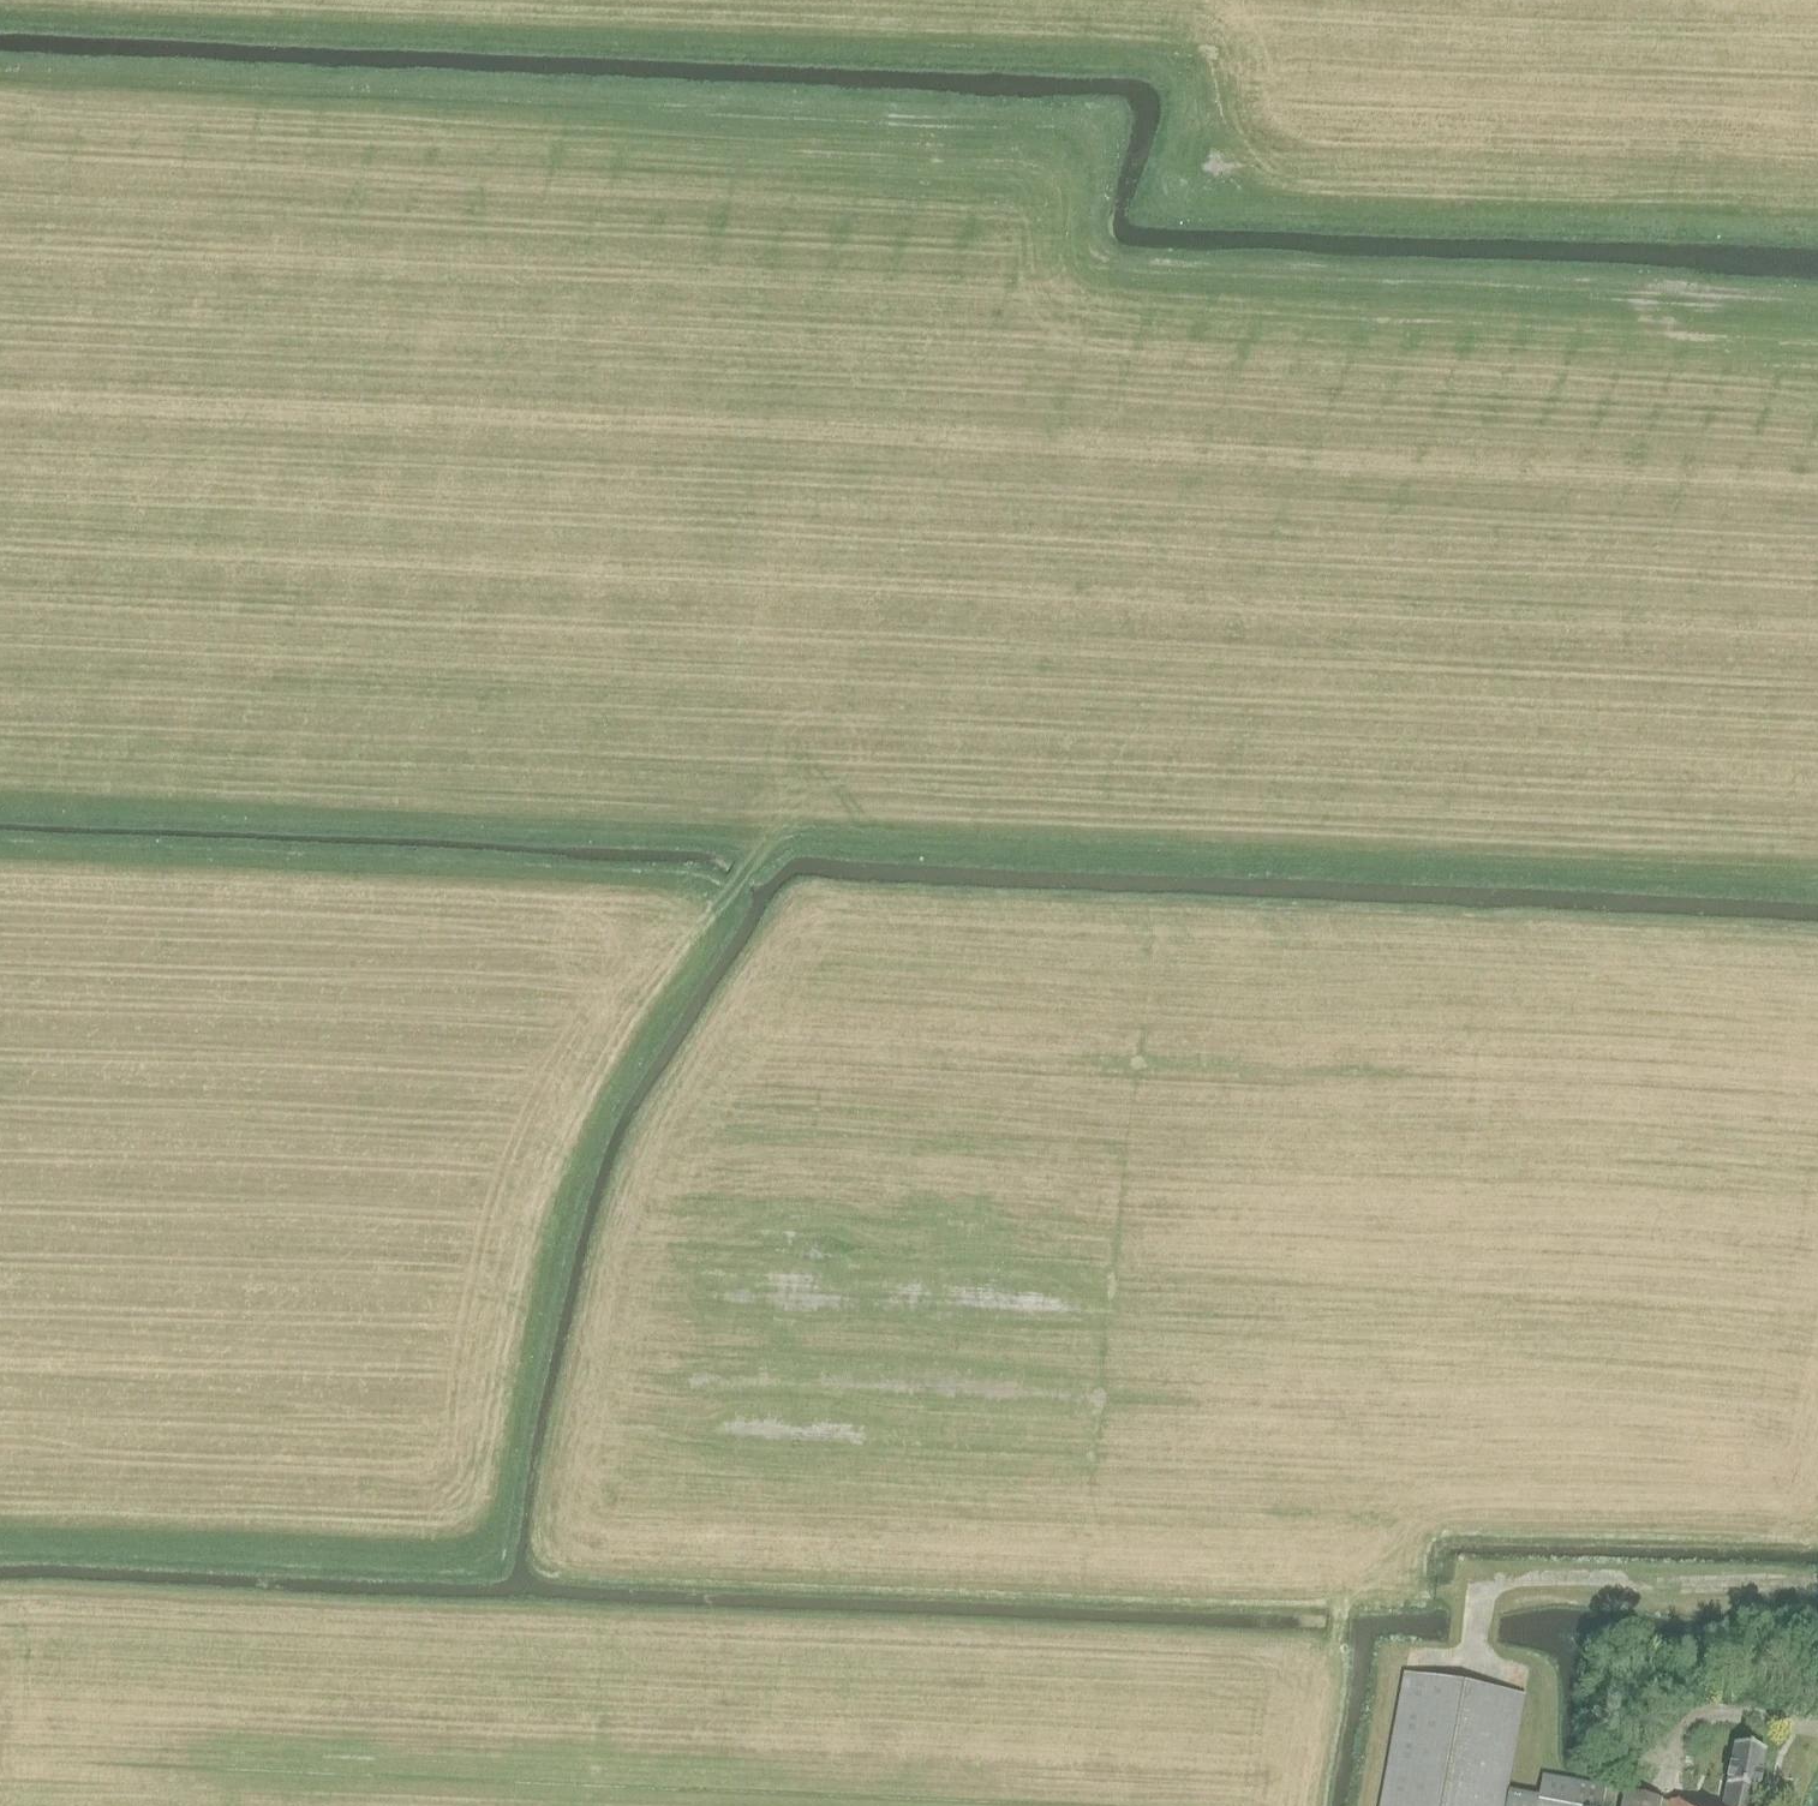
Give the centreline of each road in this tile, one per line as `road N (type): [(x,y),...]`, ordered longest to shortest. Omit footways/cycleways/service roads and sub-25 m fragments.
road 1 (track): [(1817,1585),(1485,1579),(1468,1666)]

